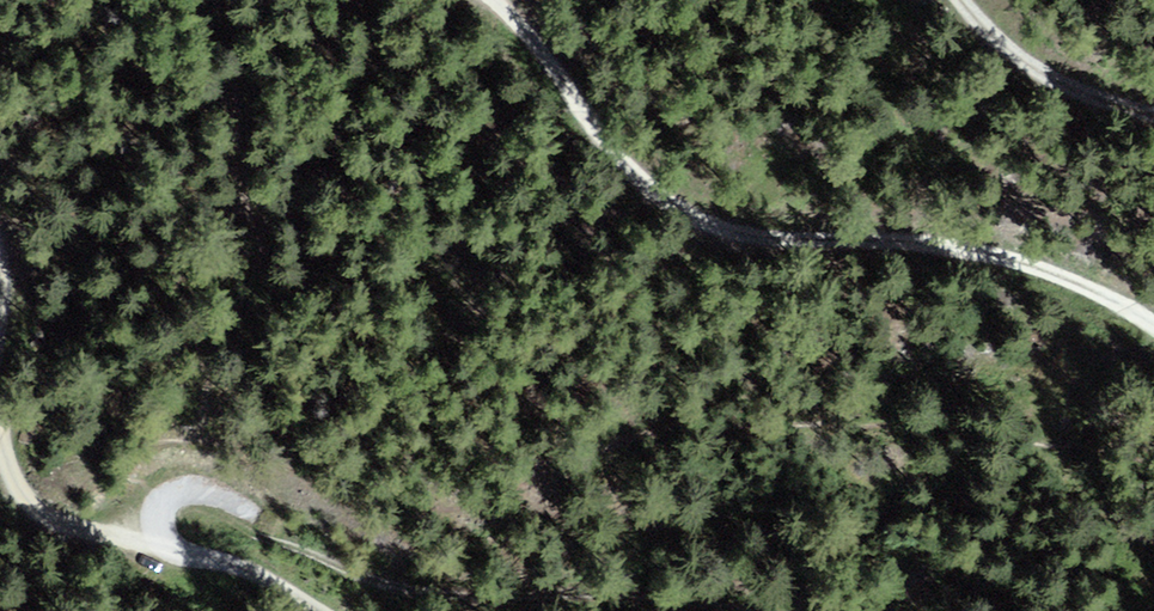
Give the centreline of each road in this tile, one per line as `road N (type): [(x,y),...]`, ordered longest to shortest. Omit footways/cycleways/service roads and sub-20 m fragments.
road 1 (track): [(1153,327),(1104,296),(1024,269),(884,248),(781,247),(694,228),(494,0)]
road 2 (track): [(957,0),(992,45),(1047,77),(1153,119)]
road 3 (track): [(0,456),(21,503),(169,549)]
road 4 (track): [(328,610),(304,593),(169,549)]
road 5 (track): [(169,549),(152,524),(164,491),(208,491),(257,520)]

